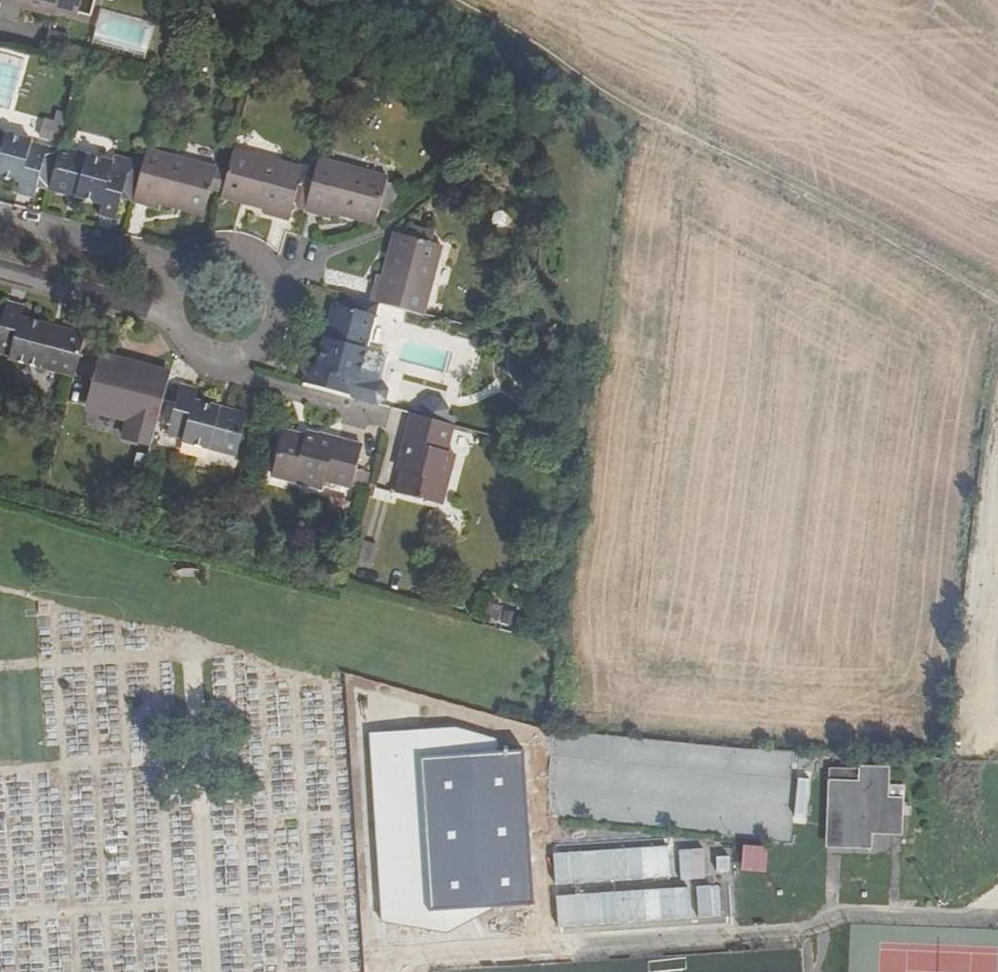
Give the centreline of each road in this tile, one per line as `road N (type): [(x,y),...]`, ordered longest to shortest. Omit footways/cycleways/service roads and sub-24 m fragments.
road 1 (track): [(410,0),(997,304)]
road 2 (residential): [(173,319),(187,341),(228,357),(261,344),(274,327),(280,301),(263,263),(228,248),(187,264)]
road 3 (residential): [(187,264),(0,215)]
road 4 (residential): [(0,273),(173,319)]

